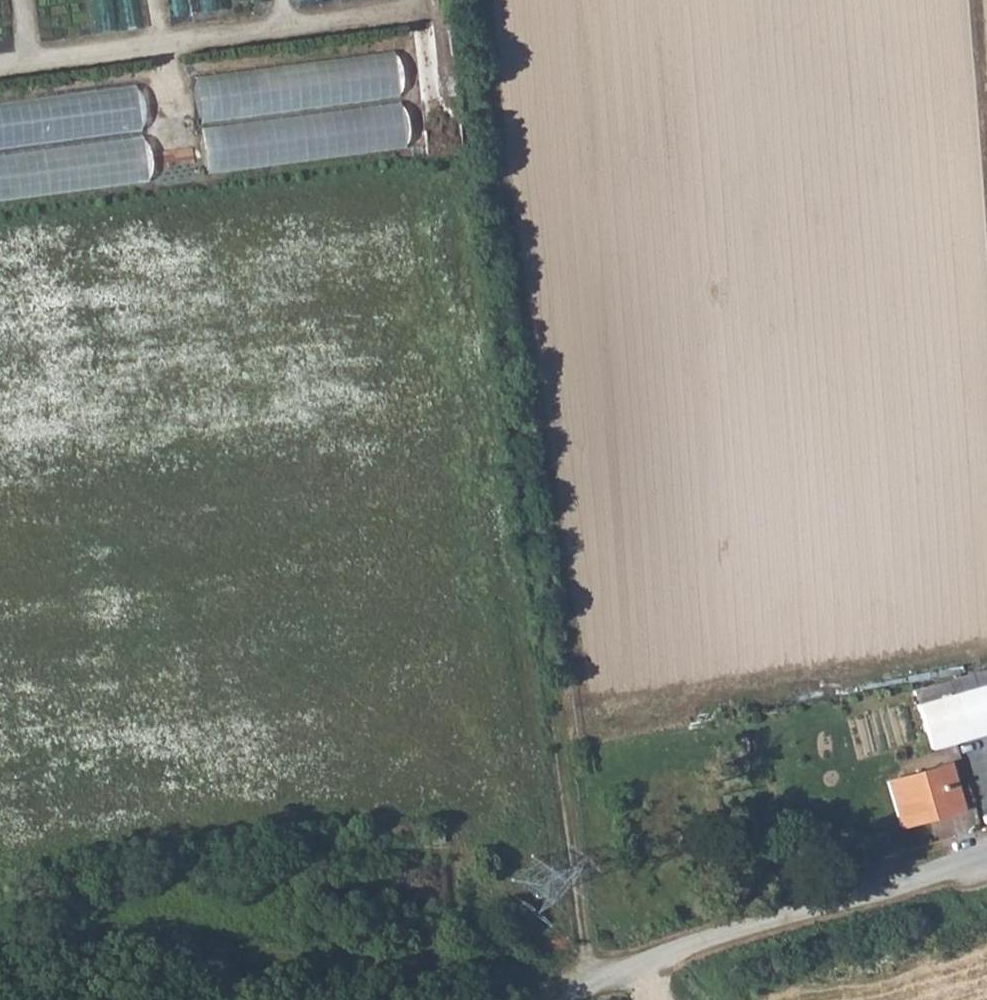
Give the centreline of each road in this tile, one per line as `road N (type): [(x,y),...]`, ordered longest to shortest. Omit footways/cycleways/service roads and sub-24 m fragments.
road 1 (track): [(559,984),(0,926)]
road 2 (track): [(0,69),(459,9)]
road 3 (unclassified): [(586,988),(986,863)]

